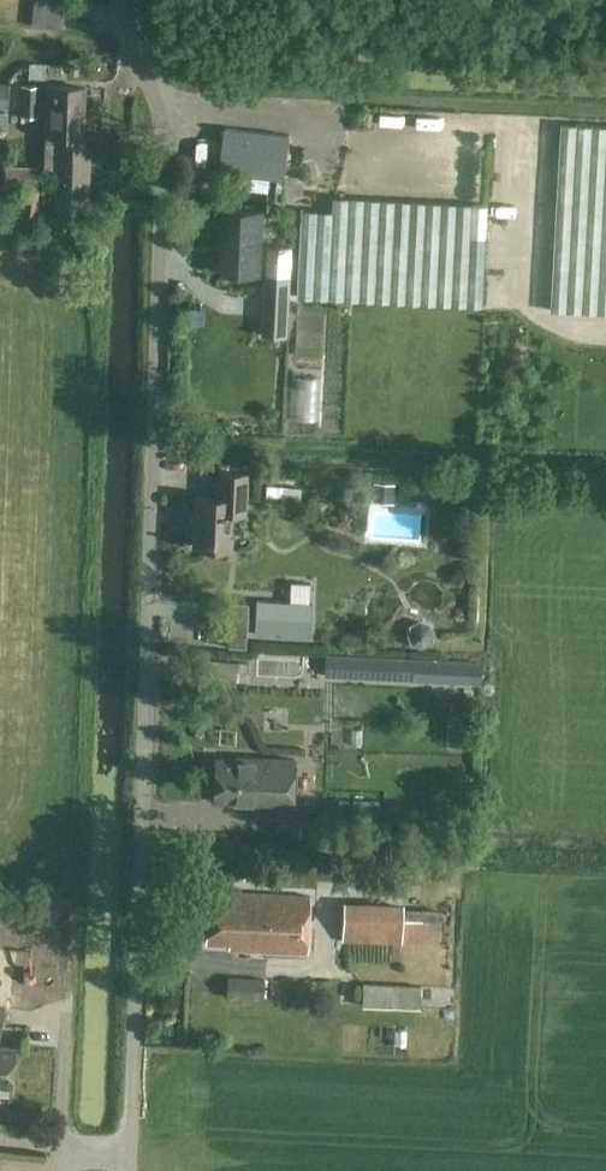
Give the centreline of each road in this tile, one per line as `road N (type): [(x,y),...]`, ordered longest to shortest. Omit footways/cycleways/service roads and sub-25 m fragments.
road 1 (unclassified): [(128,1170),(165,150),(160,100),(128,37),(122,0)]
road 2 (track): [(605,463),(154,444)]

